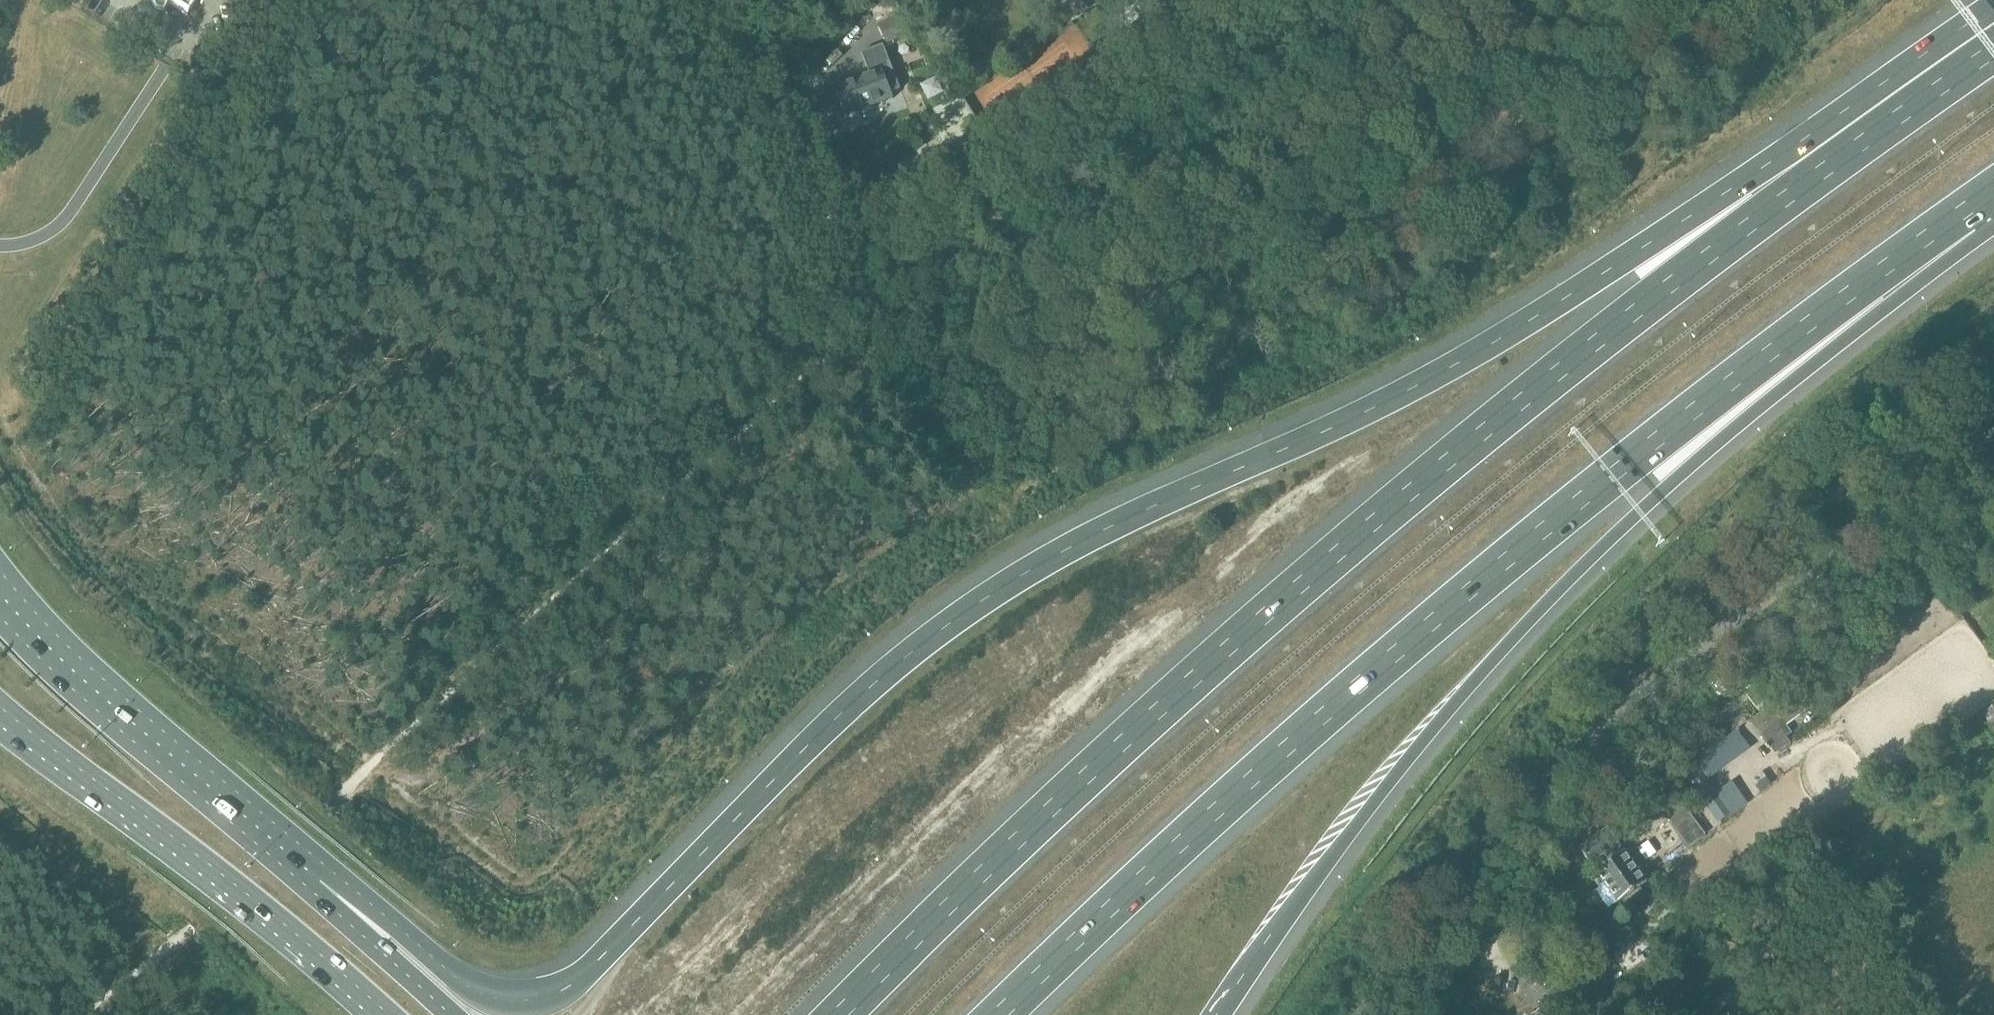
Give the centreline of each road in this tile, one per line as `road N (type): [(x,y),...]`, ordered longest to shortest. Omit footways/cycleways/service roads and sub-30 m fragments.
road 1 (motorway): [(1993,45),(1888,96),(1468,356),(1113,527),(970,609),(856,701),(566,993),(528,1006),(482,999),(400,932),(263,843)]
road 2 (motorway): [(1993,50),(1613,330),(1352,541),(1082,780),(840,1014)]
road 3 (motorway): [(998,1014),(1269,759),(1547,527),(1993,189)]
road 4 (motorway): [(1218,1014),(1334,852),(1549,600),(1666,489),(1953,251),(1993,198)]
road 5 (track): [(690,0),(900,301),(1350,0)]
road 6 (unclassified): [(1406,1014),(1450,922),(1515,831),(1652,680),(1993,435)]
road 7 (primary): [(0,714),(377,1005)]
road 8 (primary): [(263,843),(0,595)]
road 9 (primary): [(448,1014),(263,843)]

